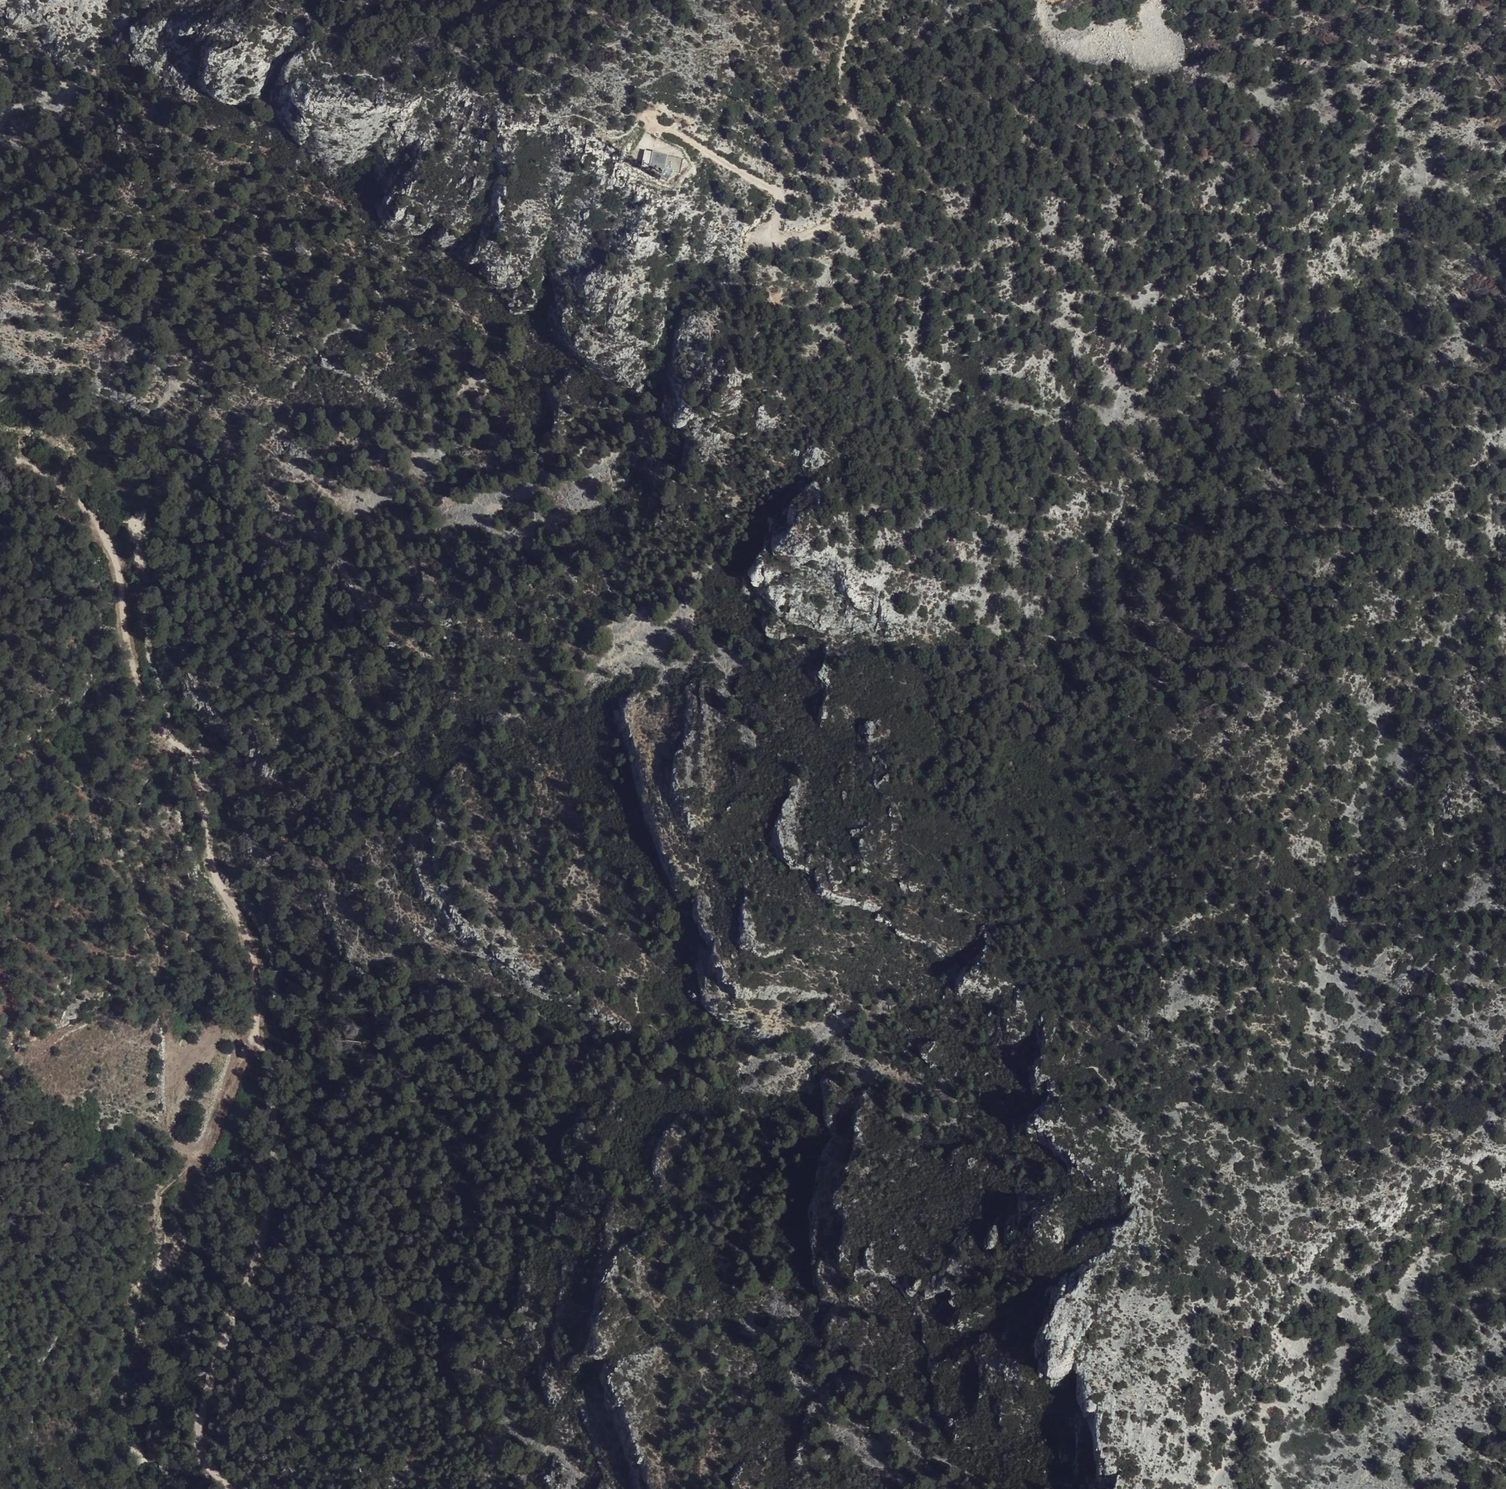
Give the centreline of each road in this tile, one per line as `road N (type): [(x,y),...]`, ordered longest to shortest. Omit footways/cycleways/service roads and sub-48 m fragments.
road 1 (track): [(256,1037),(256,988),(230,906),(212,878),(196,757),(160,729),(145,698),(111,542),(63,489),(0,460)]
road 2 (unclassified): [(647,118),(781,197),(775,239),(796,240),(868,211),(875,203),(873,169),(844,89),(843,63),(860,0)]
road 3 (track): [(256,1037),(266,1075),(272,1200),(200,1418),(209,1472),(225,1488)]

